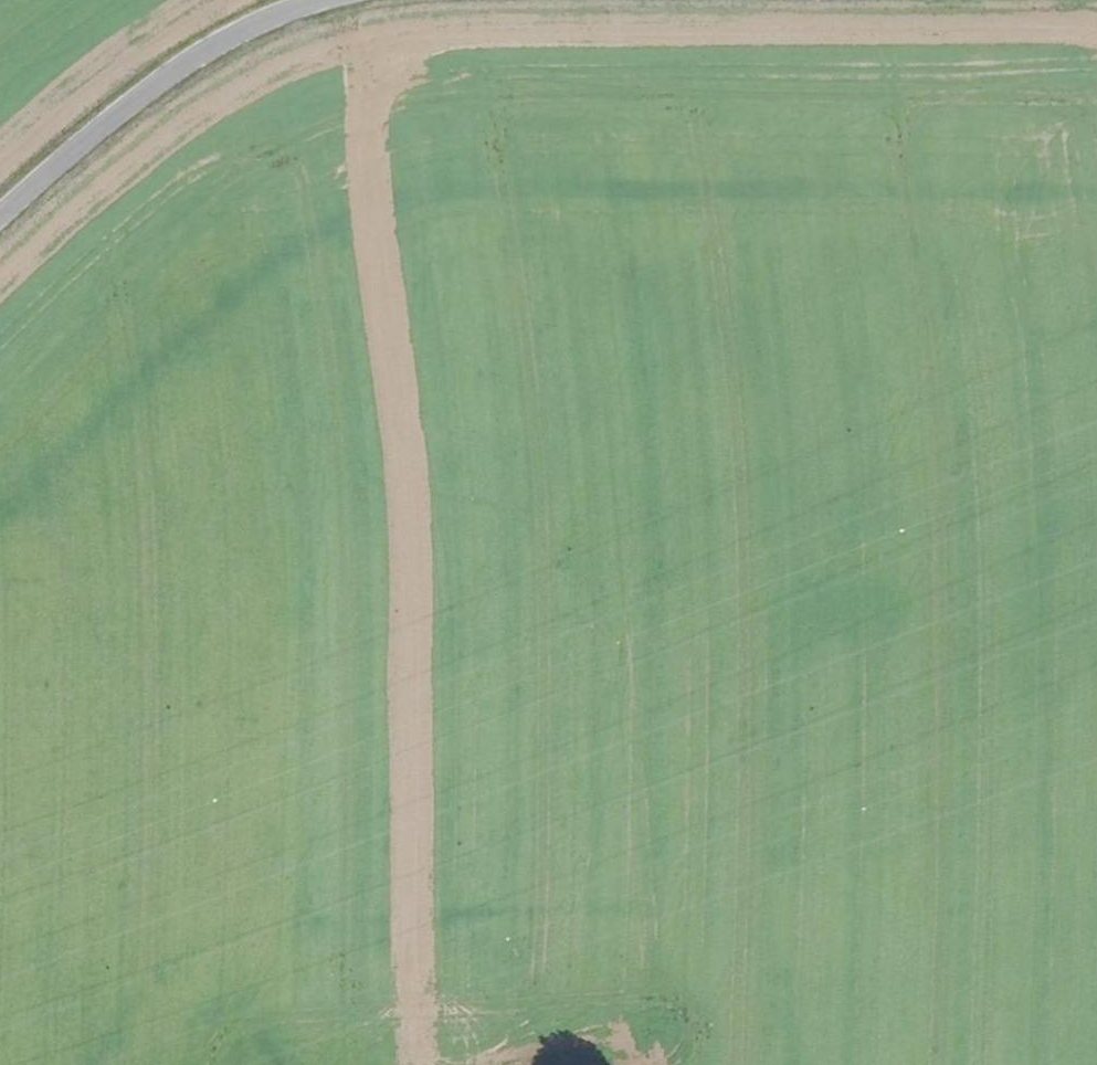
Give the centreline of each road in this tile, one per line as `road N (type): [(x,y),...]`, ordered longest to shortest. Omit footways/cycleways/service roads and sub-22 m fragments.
road 1 (unclassified): [(0,210),(104,117),(187,58),(290,6),(319,0)]

